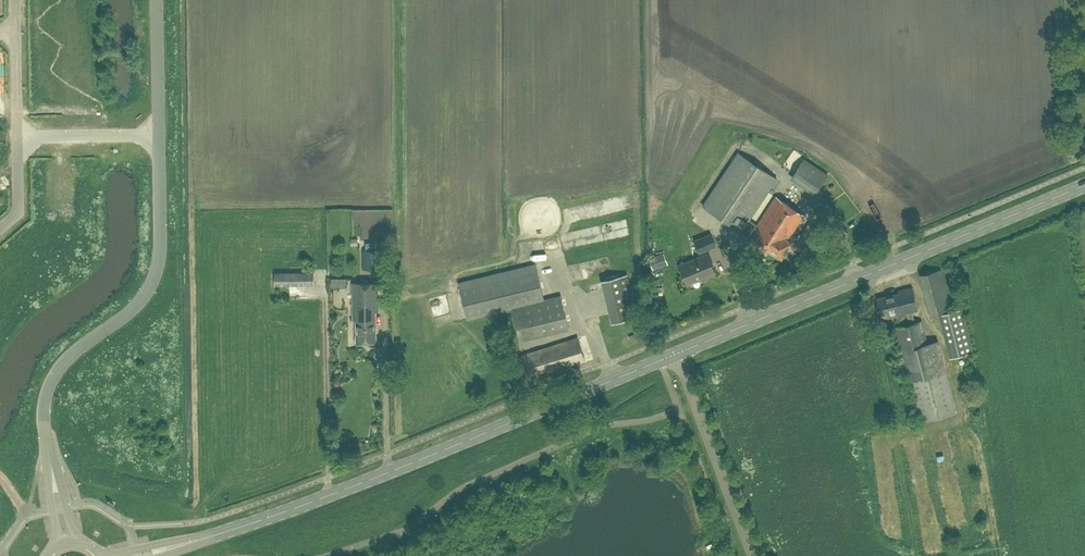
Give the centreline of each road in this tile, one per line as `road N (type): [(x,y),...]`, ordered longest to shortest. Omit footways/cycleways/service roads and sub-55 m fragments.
road 1 (secondary): [(177,545),(378,477),(676,353)]
road 2 (secondary): [(676,353),(1084,184)]
road 3 (unclassified): [(158,134),(153,281),(50,382),(43,412),(52,473)]
road 4 (unclassified): [(752,555),(676,353)]
road 5 (unclassified): [(158,134),(17,137)]
road 6 (unclassified): [(156,0),(158,134)]

